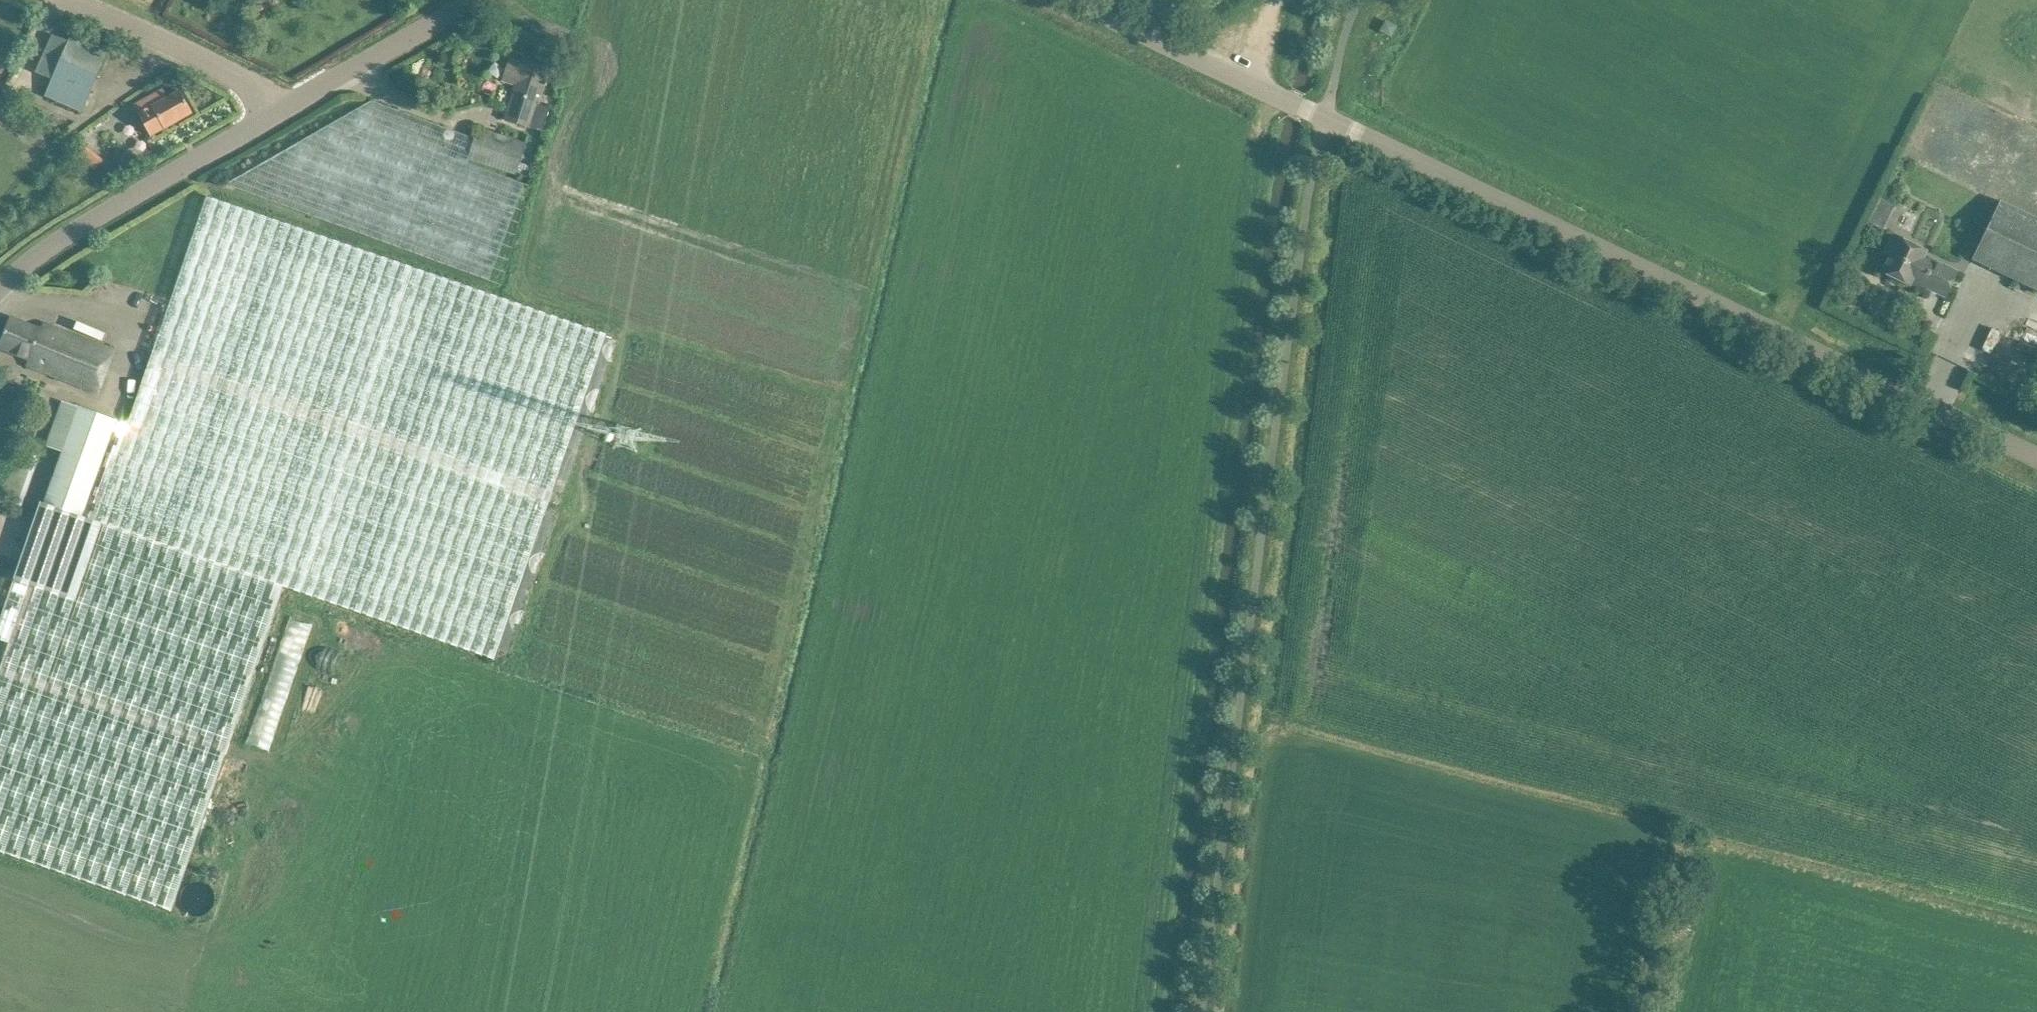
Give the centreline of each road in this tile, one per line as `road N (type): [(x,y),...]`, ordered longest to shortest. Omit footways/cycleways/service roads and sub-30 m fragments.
road 1 (unclassified): [(2036,461),(1322,121)]
road 2 (unclassified): [(0,272),(267,110)]
road 3 (unclassified): [(1071,0),(1322,121)]
road 4 (unclassified): [(267,110),(465,0)]
road 5 (unclassified): [(267,110),(245,87),(135,24),(73,0)]

